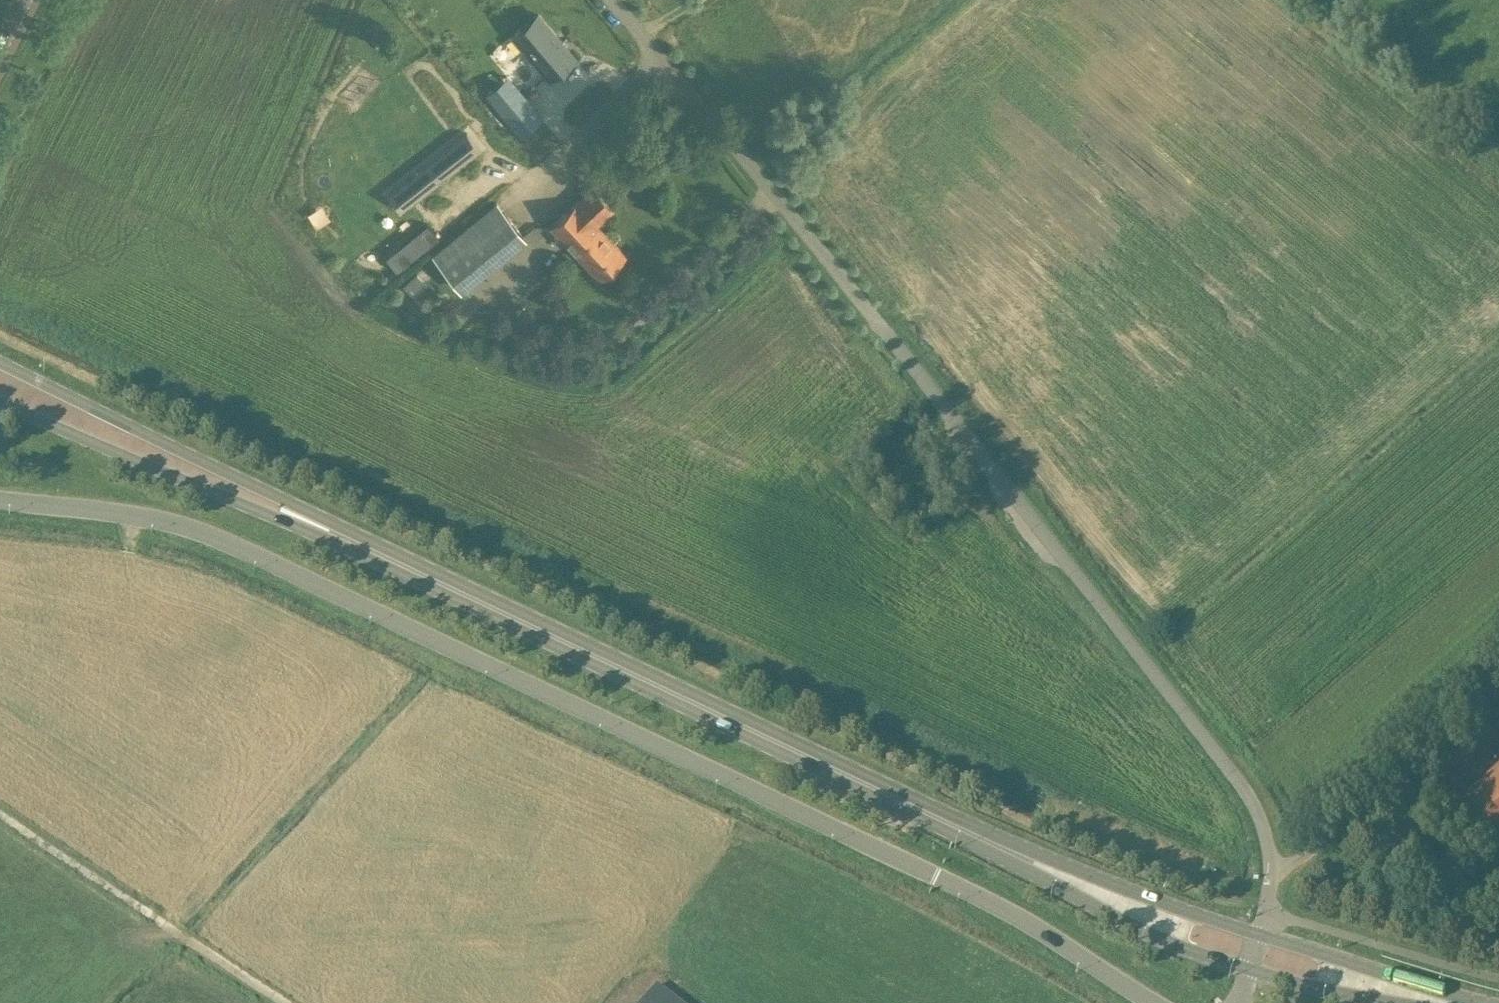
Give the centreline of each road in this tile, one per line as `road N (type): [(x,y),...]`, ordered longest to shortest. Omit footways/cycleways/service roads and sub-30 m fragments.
road 1 (unclassified): [(1151,1002),(1004,910),(229,544),(167,522),(0,501)]
road 2 (unclassified): [(1261,936),(1270,859),(1239,782),(825,258),(609,0)]
road 3 (primary): [(960,829),(335,533)]
road 4 (primary): [(335,533),(0,362)]
road 5 (primary): [(0,403),(235,501),(335,533)]
road 6 (primary): [(960,829),(1153,939),(1249,971)]
road 7 (primary): [(1261,936),(960,829)]
road 8 (primary): [(1466,1002),(1261,936)]
road 9 (primary): [(1249,971),(1386,1002)]

